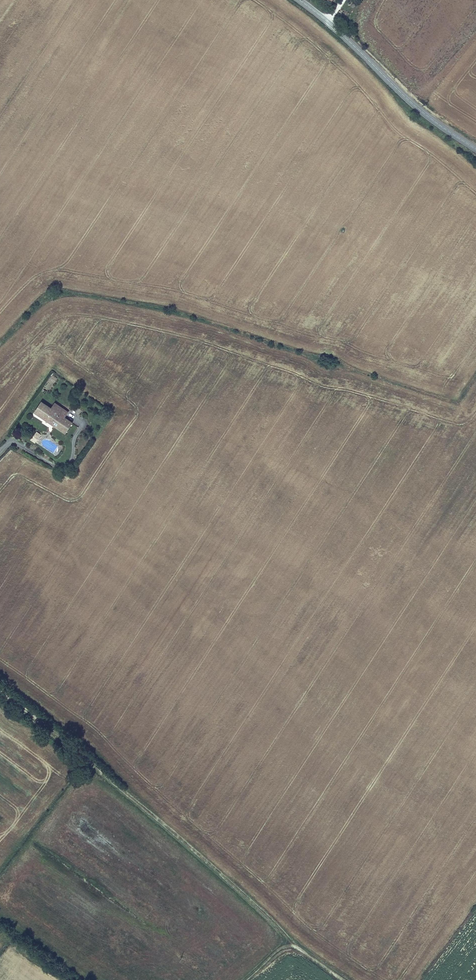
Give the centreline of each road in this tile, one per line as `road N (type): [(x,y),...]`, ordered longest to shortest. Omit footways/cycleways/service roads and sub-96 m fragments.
road 1 (track): [(0,690),(289,939)]
road 2 (tertiary): [(298,0),(409,102),(475,150)]

